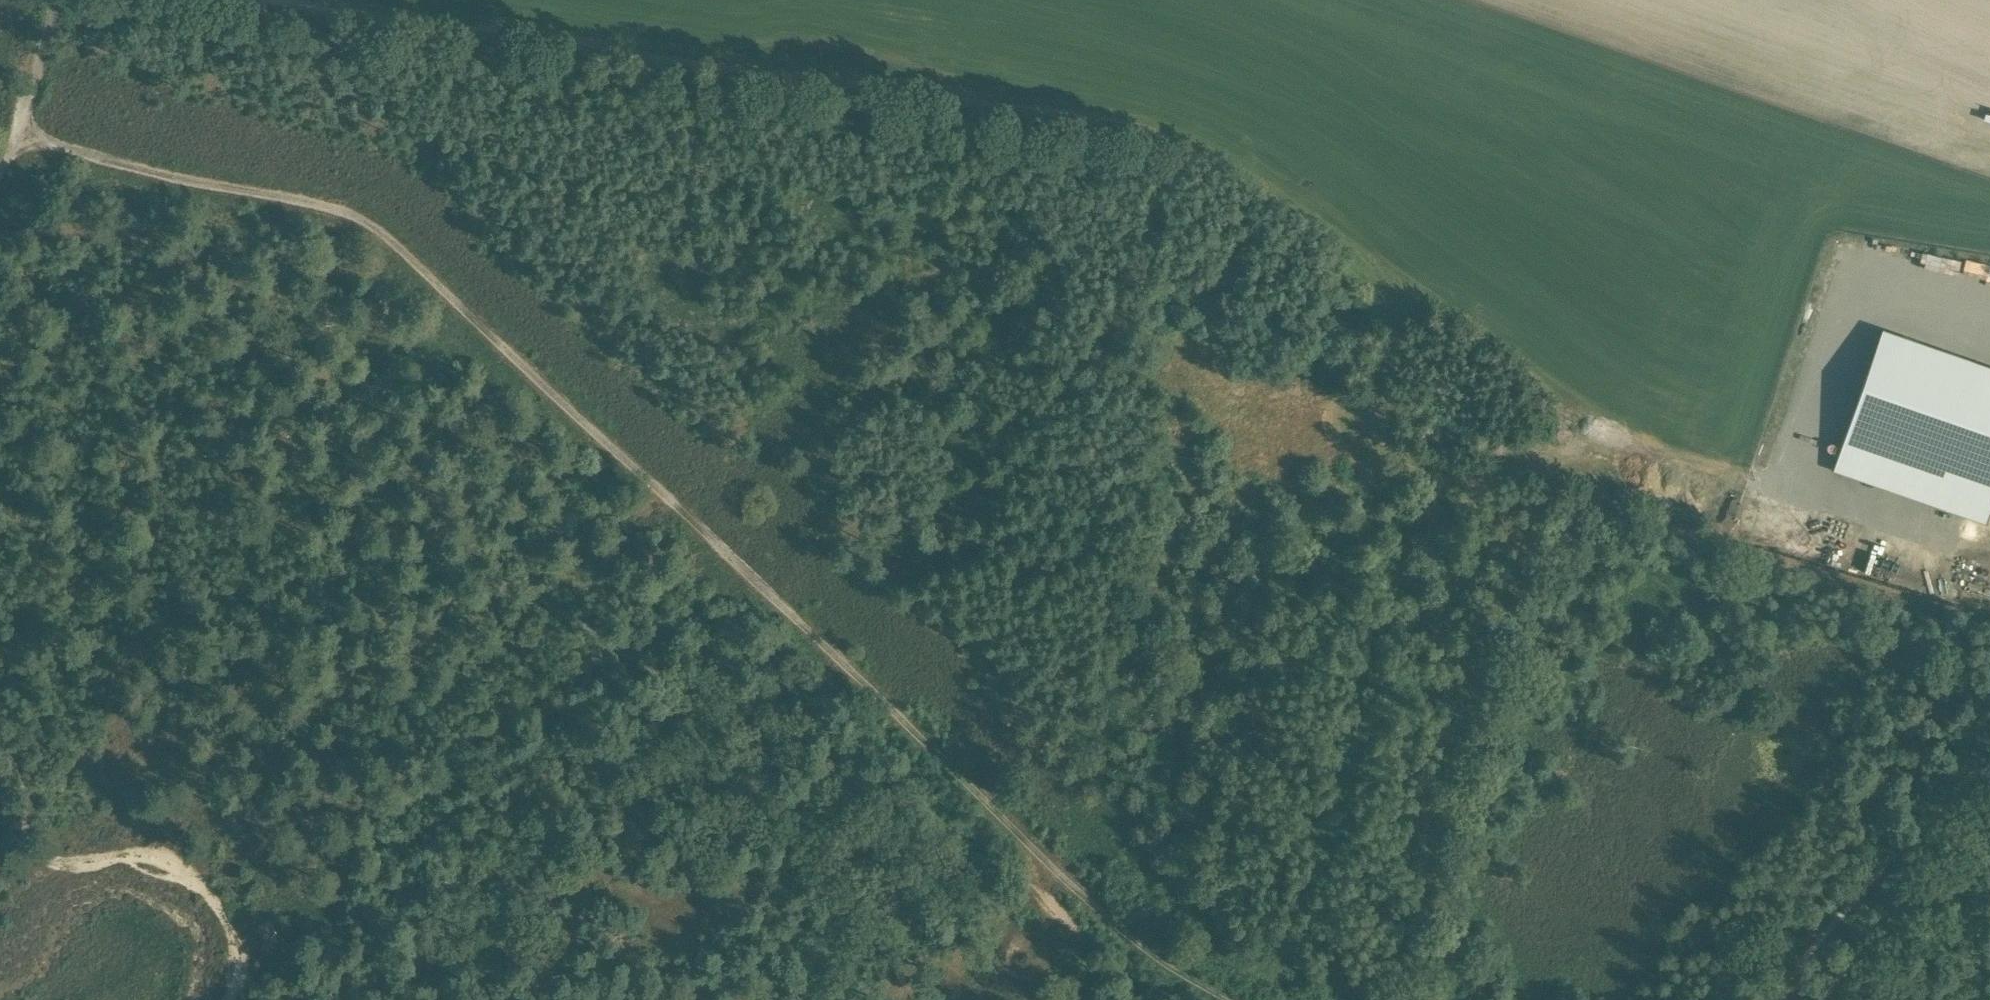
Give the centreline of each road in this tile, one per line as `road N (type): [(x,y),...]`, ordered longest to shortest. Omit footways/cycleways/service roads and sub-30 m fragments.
road 1 (track): [(7,127),(344,204),(381,223),(1112,924),(1244,999)]
road 2 (track): [(7,127),(53,0)]

